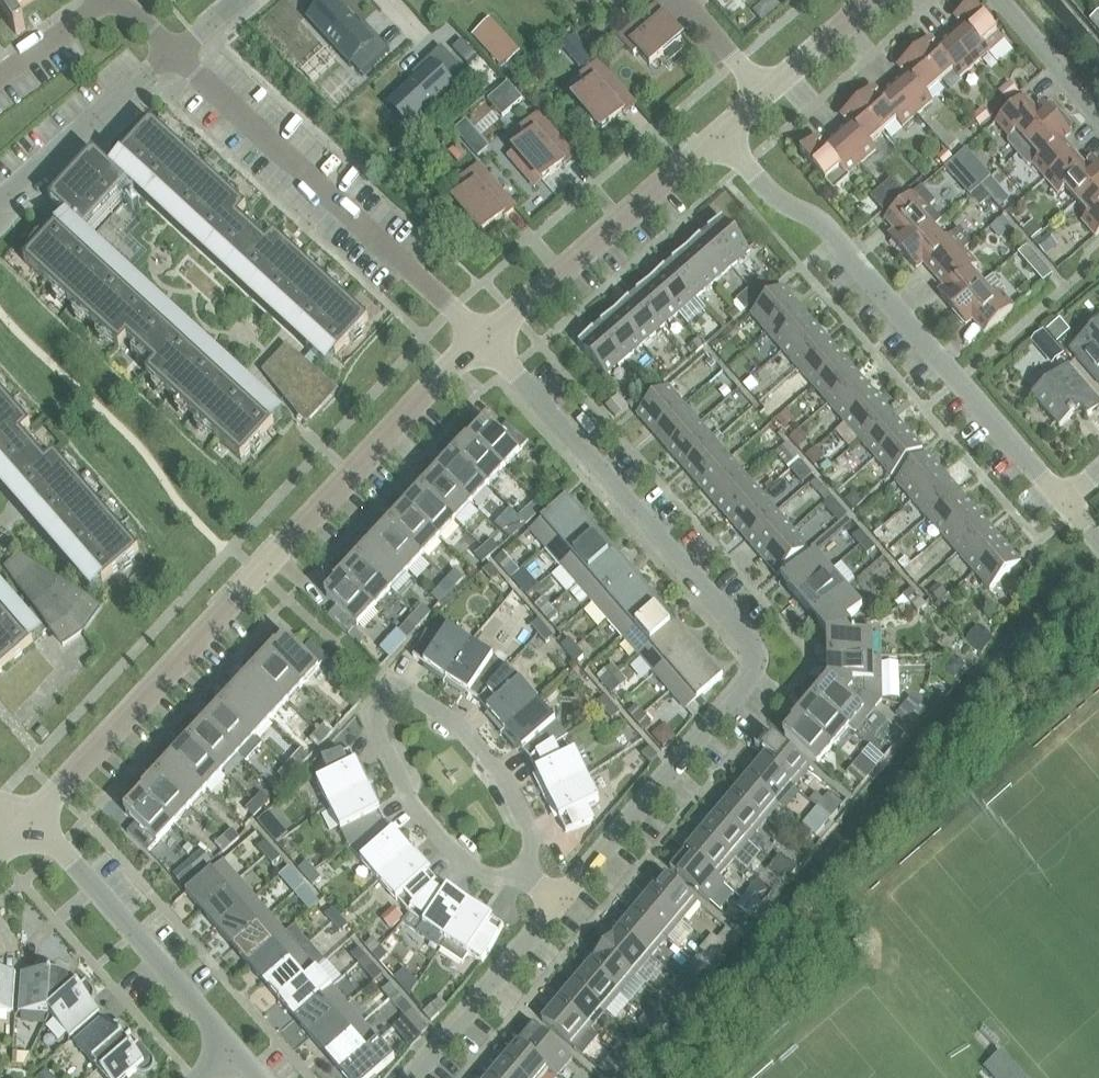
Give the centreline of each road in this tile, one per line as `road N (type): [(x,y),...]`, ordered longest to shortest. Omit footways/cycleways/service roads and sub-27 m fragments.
road 1 (residential): [(555,908),(735,704),(759,664),(727,614),(486,336)]
road 2 (residential): [(34,817),(486,336)]
road 3 (residential): [(1098,541),(826,227),(775,199),(718,137)]
road 4 (residential): [(486,336),(179,51)]
road 5 (residential): [(486,336),(718,137)]
road 6 (residential): [(232,1048),(34,817)]
road 7 (residential): [(533,877),(535,835),(513,782),(477,736),(416,694),(388,688),(377,699)]
road 8 (residential): [(377,699),(379,743),(415,810),(483,873),(513,882),(533,877)]
road 9 (residential): [(0,204),(179,51)]
road 10 (residential): [(412,1077),(555,908)]
road 11 (residential): [(1098,121),(998,0)]
road 12 (residential): [(766,99),(871,0)]
road 13 (residential): [(0,83),(111,4)]
road 14 (residential): [(681,0),(766,99)]

